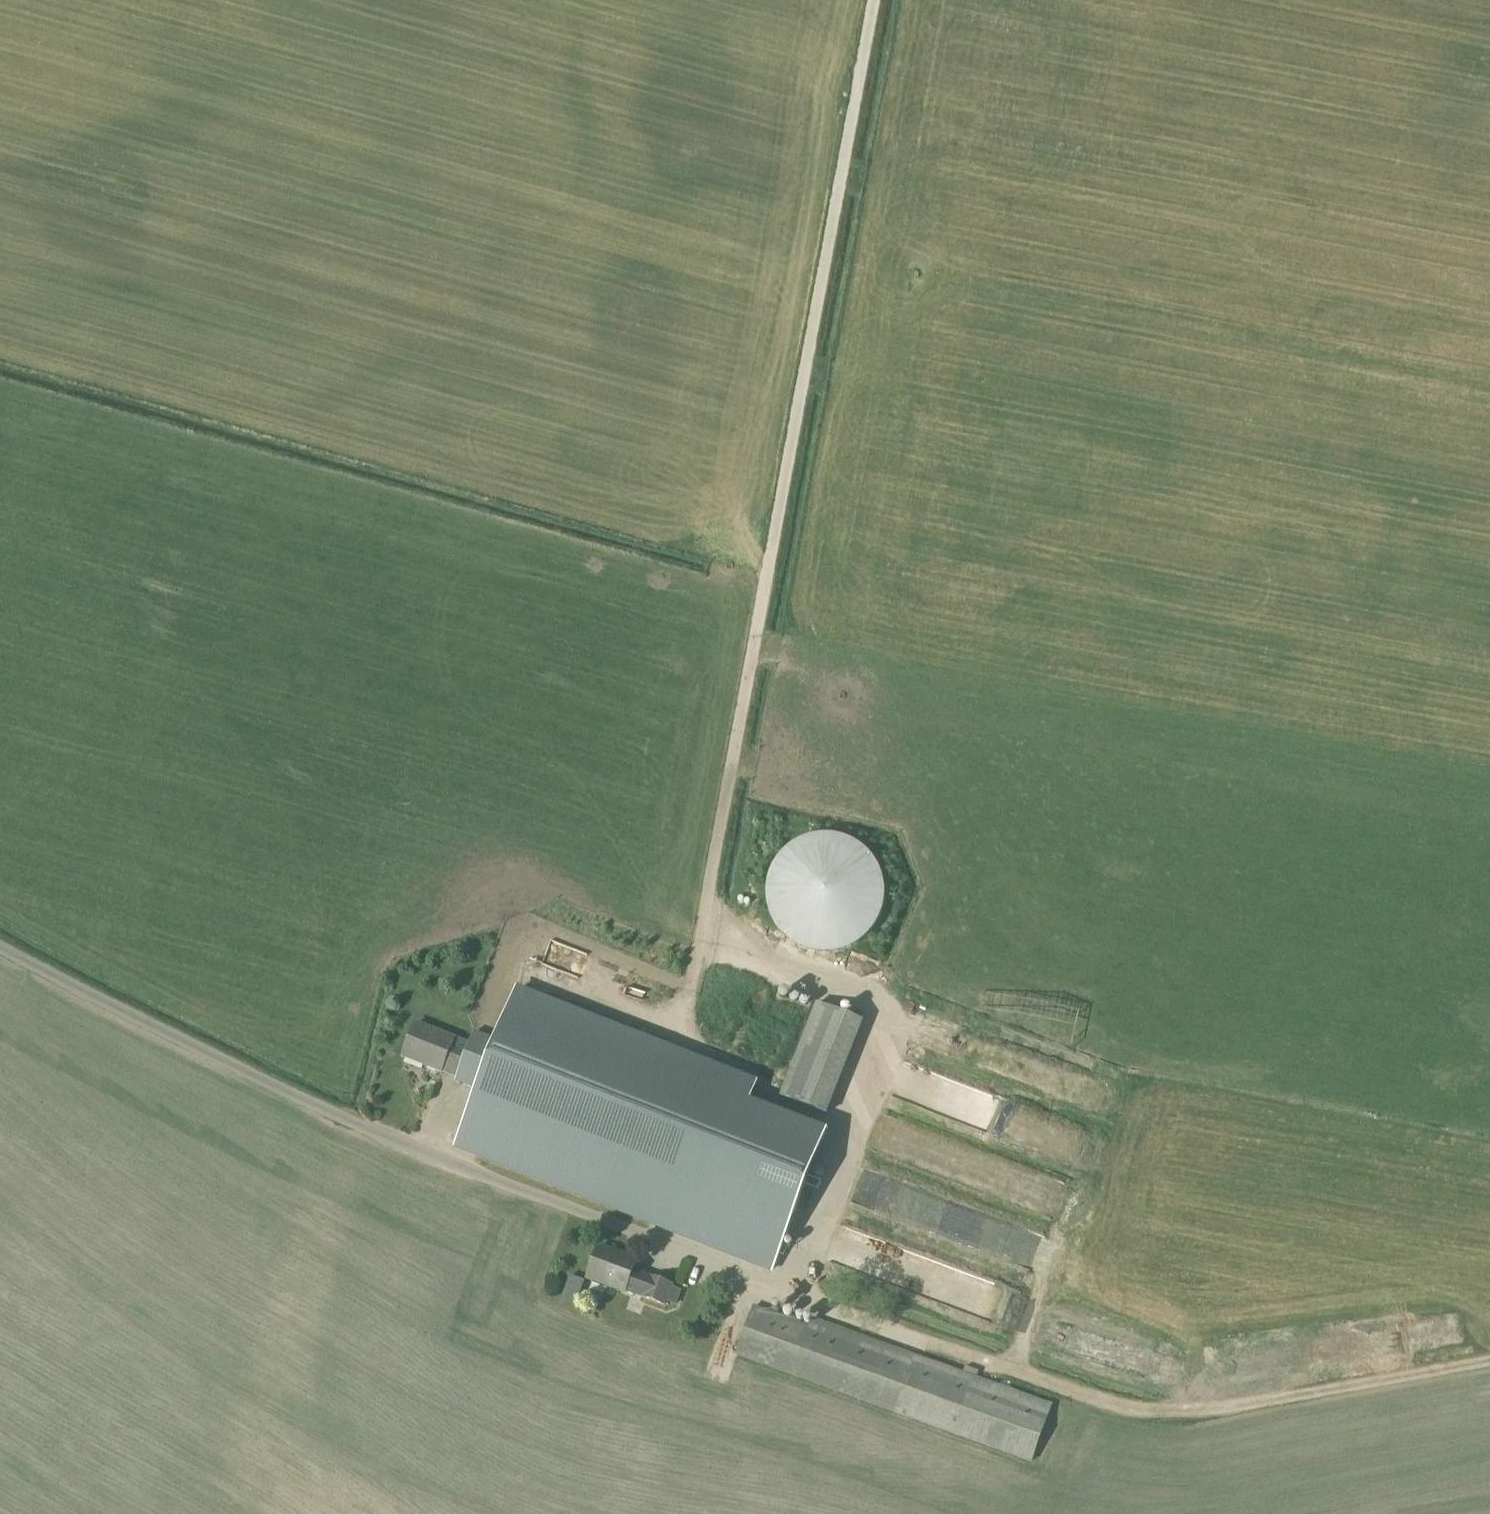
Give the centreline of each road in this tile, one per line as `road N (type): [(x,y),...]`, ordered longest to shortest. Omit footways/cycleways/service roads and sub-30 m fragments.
road 1 (track): [(874,0),(684,1018)]
road 2 (unclassified): [(709,1260),(352,1121),(0,945)]

